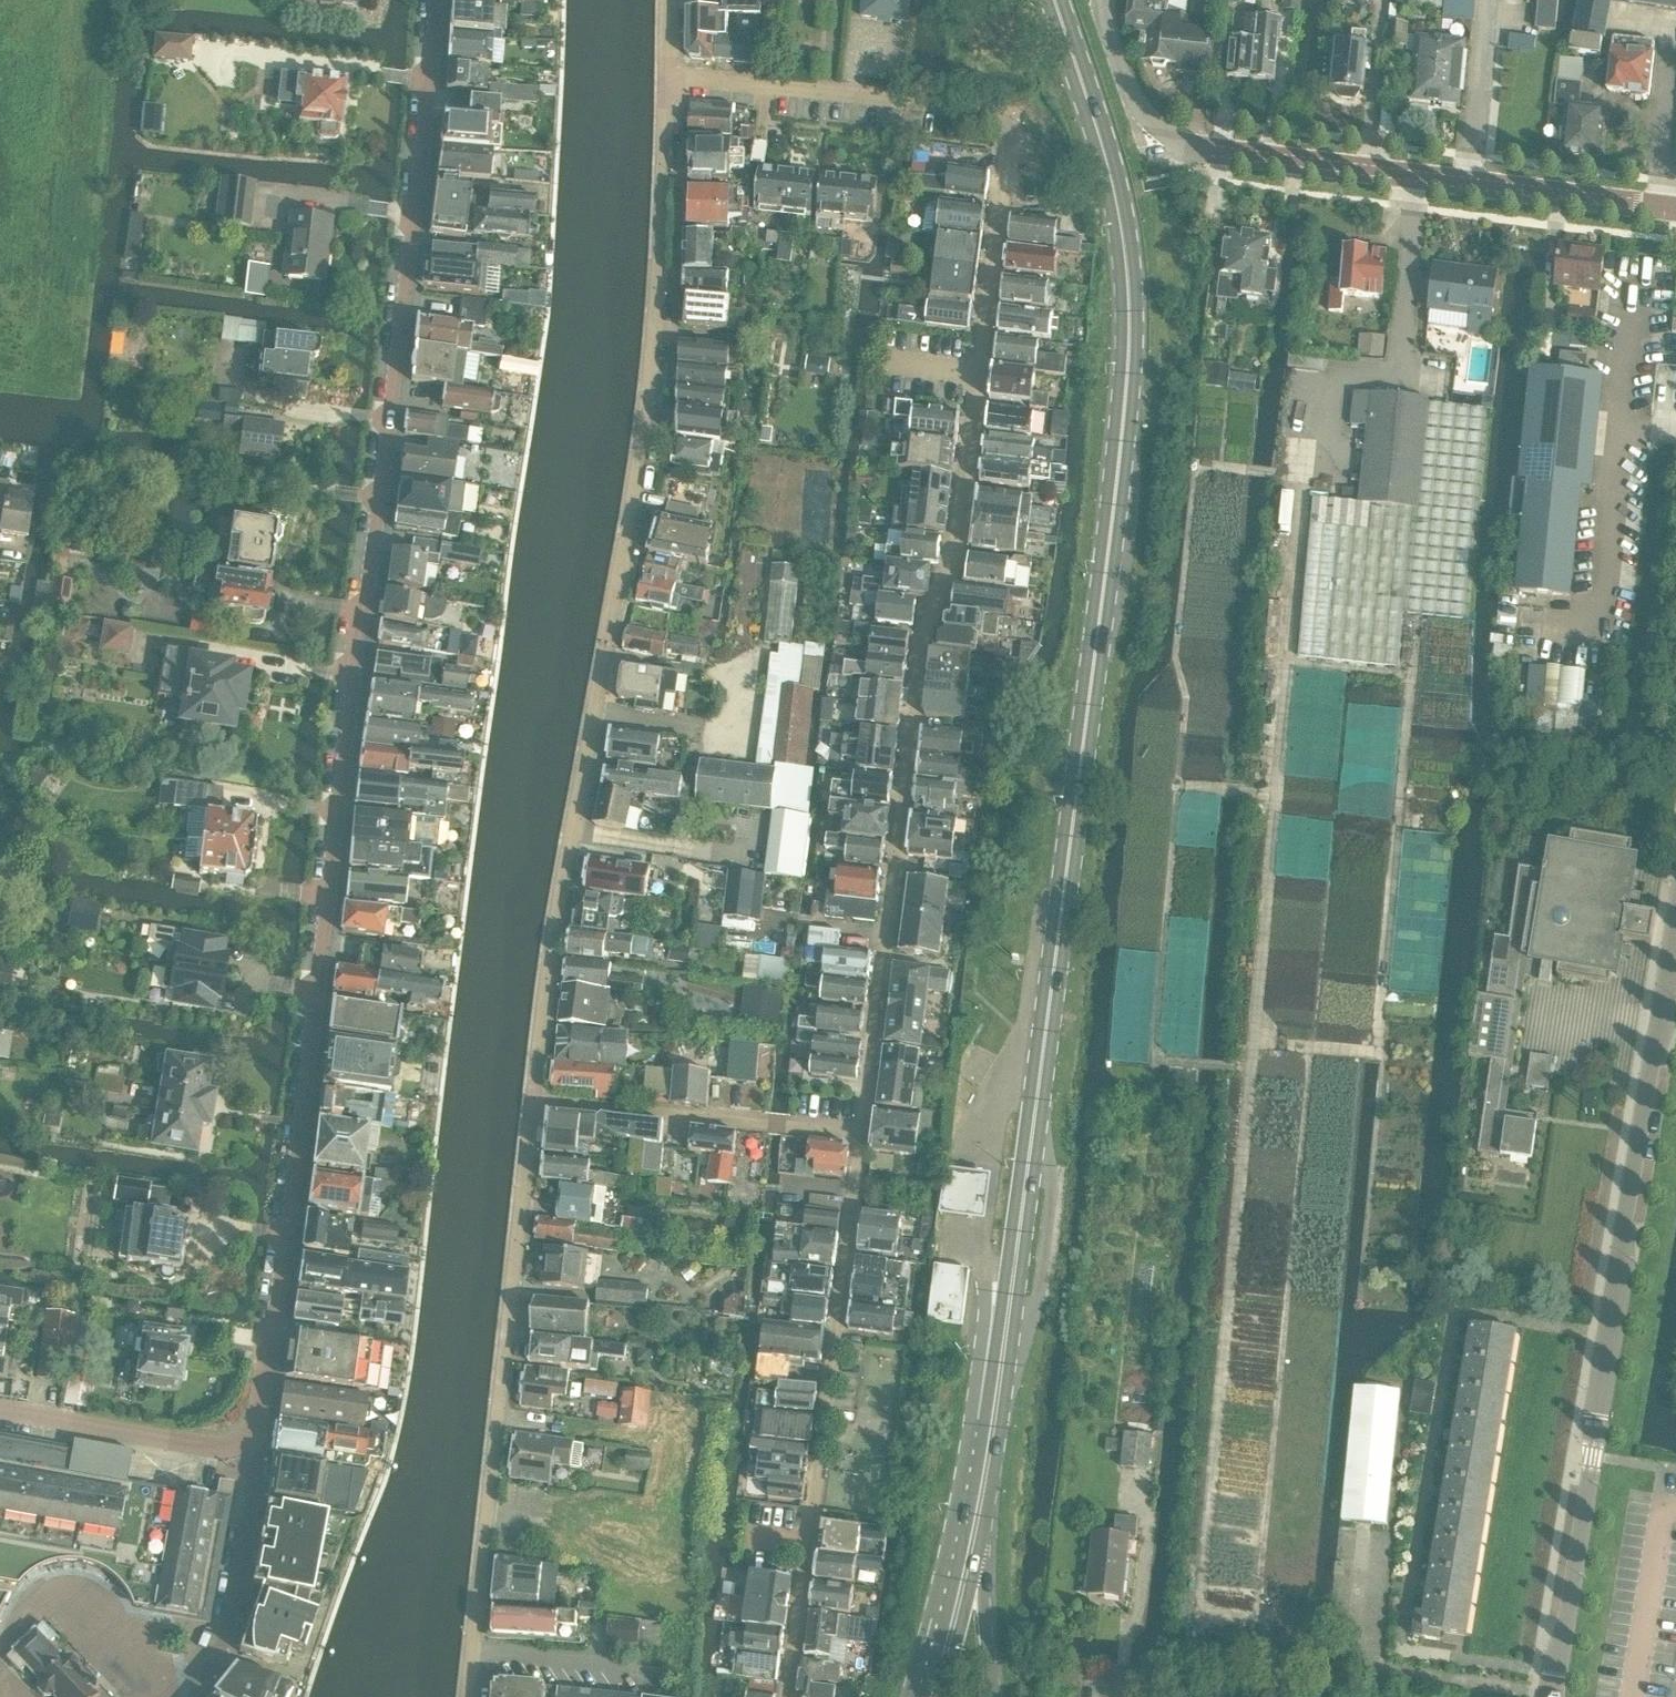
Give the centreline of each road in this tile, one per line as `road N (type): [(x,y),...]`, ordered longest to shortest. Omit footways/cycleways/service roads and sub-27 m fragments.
road 1 (primary): [(975,1527),(1102,613),(1130,340),(1128,274),(1107,158),(1055,0)]
road 2 (tertiary): [(239,1425),(258,1405),(267,1379),(435,0)]
road 3 (residential): [(669,75),(995,115),(1010,134),(958,540),(923,634),(861,1133)]
road 4 (residential): [(536,1100),(577,815),(635,511),(658,301),(669,75)]
road 5 (unclassified): [(1551,1696),(1675,895)]
road 6 (unclassified): [(1675,209),(1184,145),(1137,103),(1119,66),(1107,0)]
road 7 (residential): [(861,1133),(786,1696)]
road 8 (residential): [(474,1649),(536,1100)]
road 9 (residential): [(536,1100),(861,1133)]
road 10 (residential): [(160,1696),(229,1629),(256,1467),(239,1425)]
road 11 (tertiary): [(0,1415),(182,1444),(239,1425)]
road 12 (residential): [(474,1649),(602,1663),(671,1683)]
road 13 (primary): [(932,1696),(975,1527)]
road 14 (primary): [(999,1696),(975,1527)]

